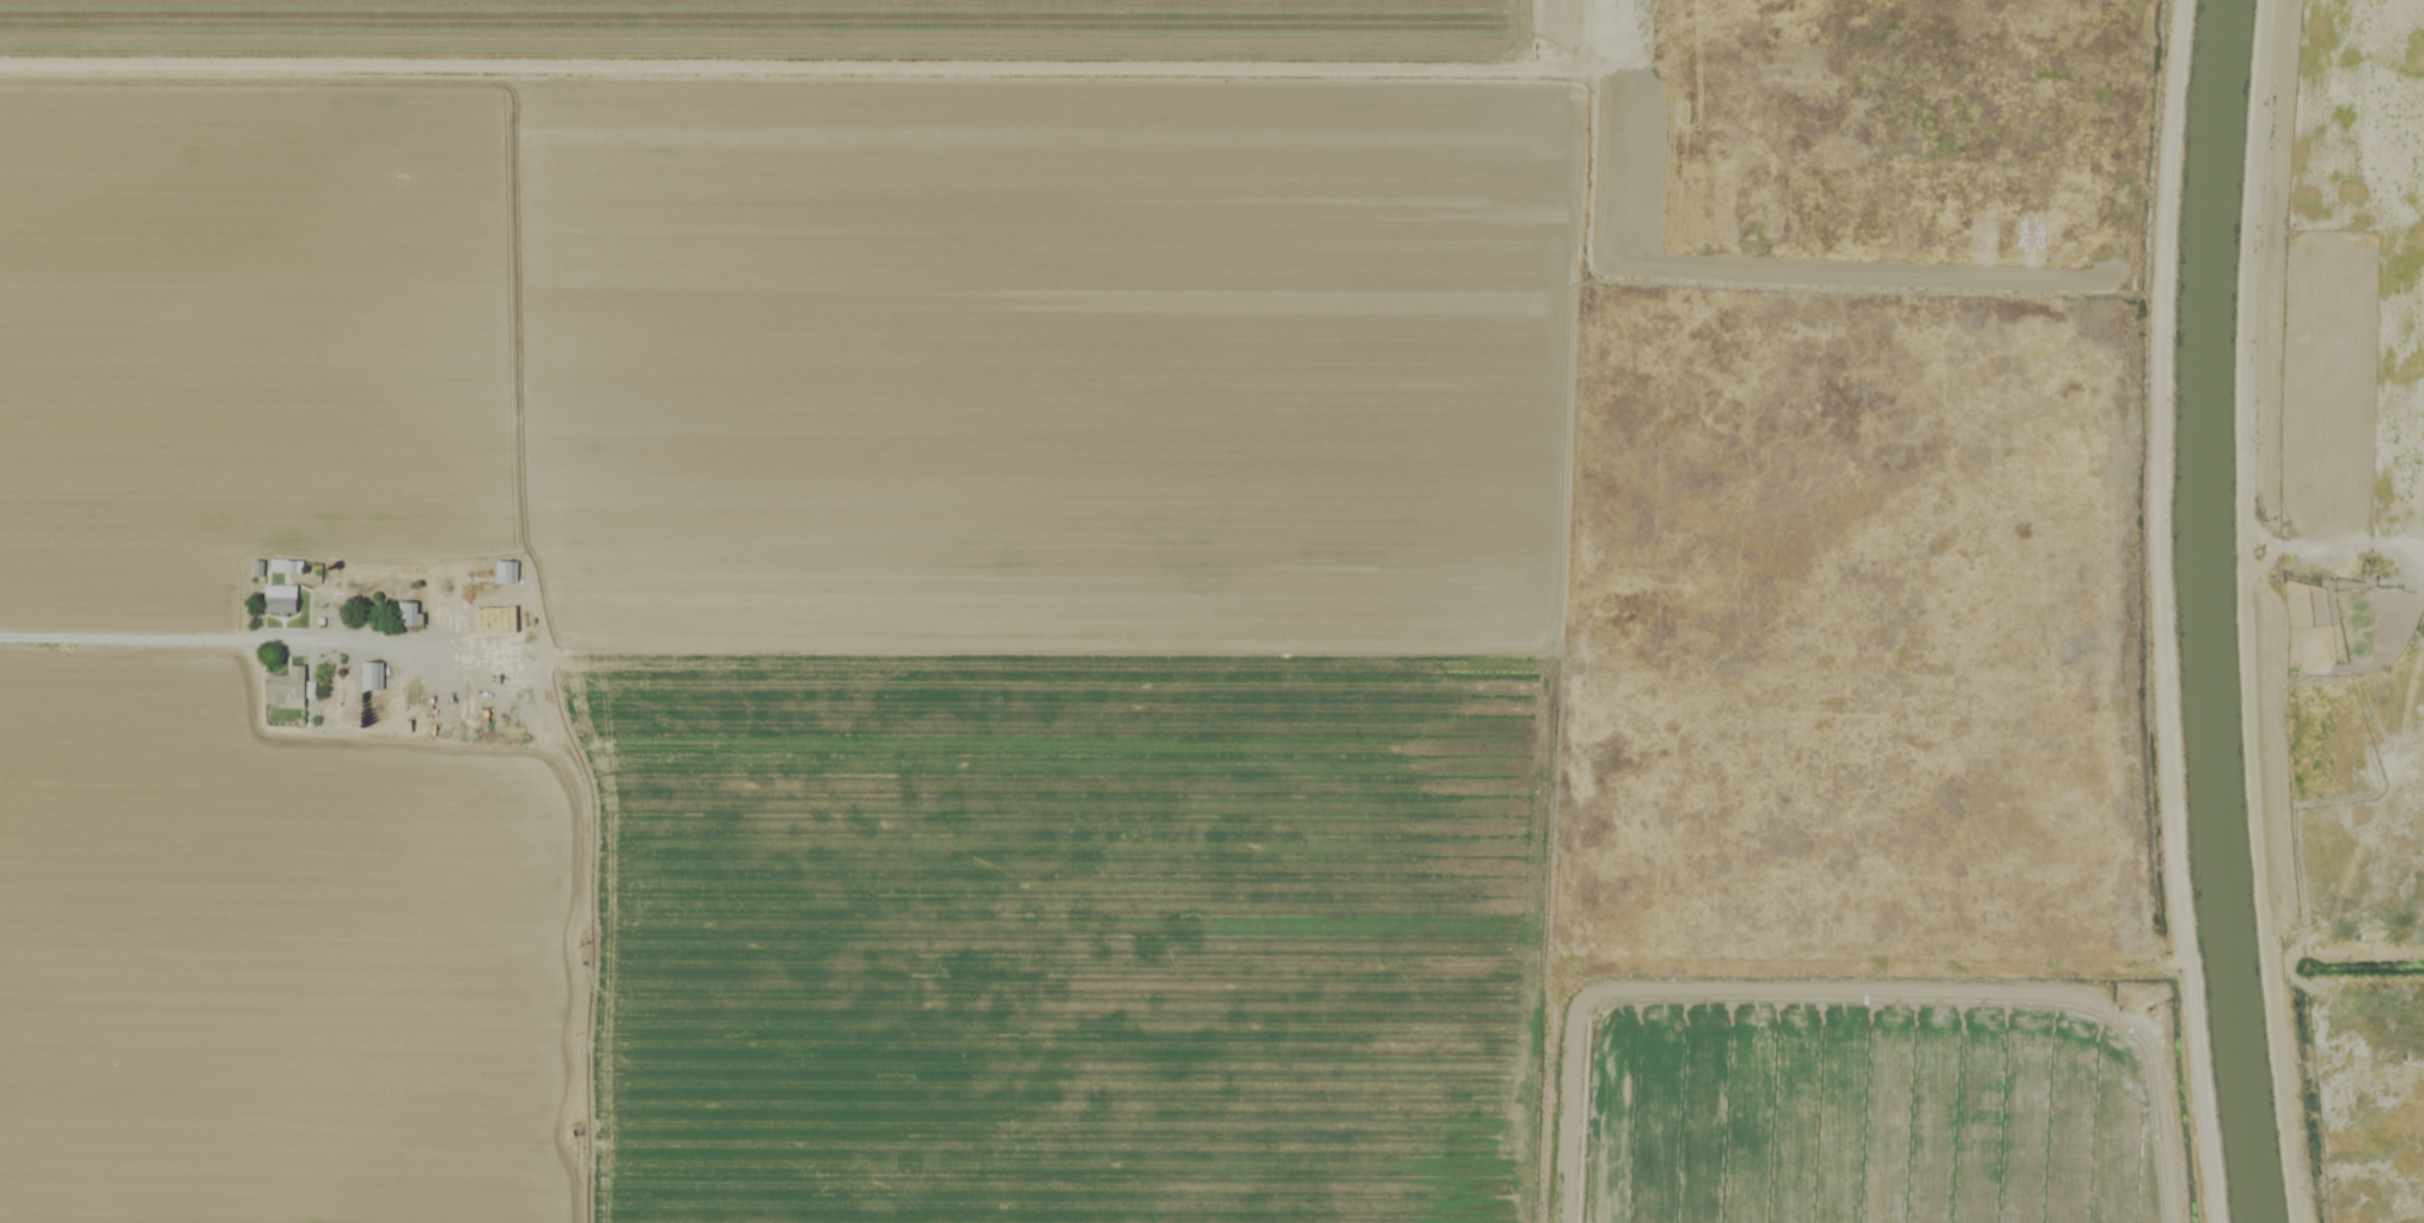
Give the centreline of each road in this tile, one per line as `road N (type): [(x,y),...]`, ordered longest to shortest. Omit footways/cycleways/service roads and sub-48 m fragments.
road 1 (residential): [(0,637),(371,641)]

